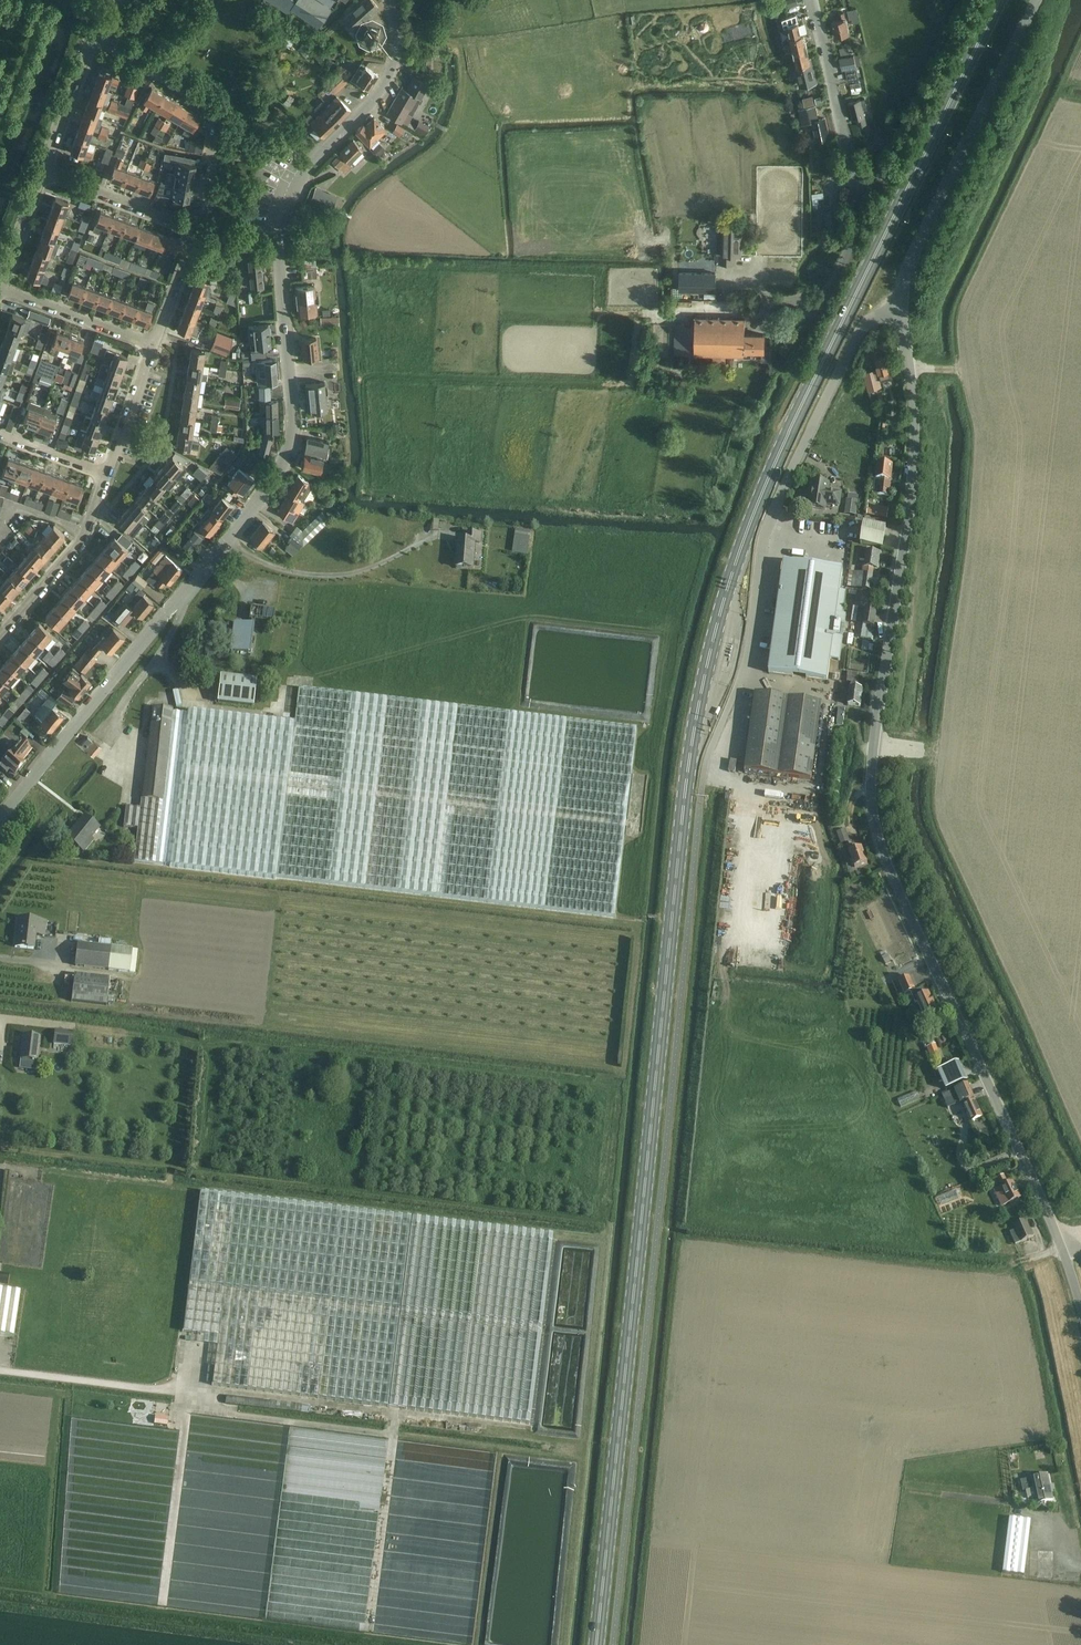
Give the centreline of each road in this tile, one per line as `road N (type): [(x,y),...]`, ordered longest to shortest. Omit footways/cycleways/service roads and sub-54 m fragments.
road 1 (secondary): [(594,1644),(683,804),(712,643),(777,459),(1001,0)]
road 2 (unclassified): [(1080,1306),(874,823),(874,742),(915,465),(900,313)]
road 3 (unclassified): [(0,820),(284,462),(293,429),(279,267),(286,212),(305,171),(385,83),(398,34),(391,0)]
road 4 (unclassified): [(700,797),(748,653),(769,520),(862,328),(900,313)]
road 5 (track): [(187,1410),(394,1436),(369,1635)]
road 6 (unclassified): [(900,313),(907,268),(1036,0)]
road 7 (residential): [(200,232),(217,110),(95,39)]
road 8 (track): [(188,1396),(161,1609)]
road 9 (residential): [(0,634),(87,531),(111,476)]
road 10 (residential): [(855,180),(813,0)]
road 11 (residential): [(200,232),(45,176)]
road 12 (residential): [(157,344),(4,290)]
road 13 (residential): [(45,176),(95,39)]
road 14 (track): [(941,1253),(1020,1260),(1080,1235)]
road 15 (residential): [(111,476),(157,344)]
road 16 (residential): [(4,290),(45,176)]

